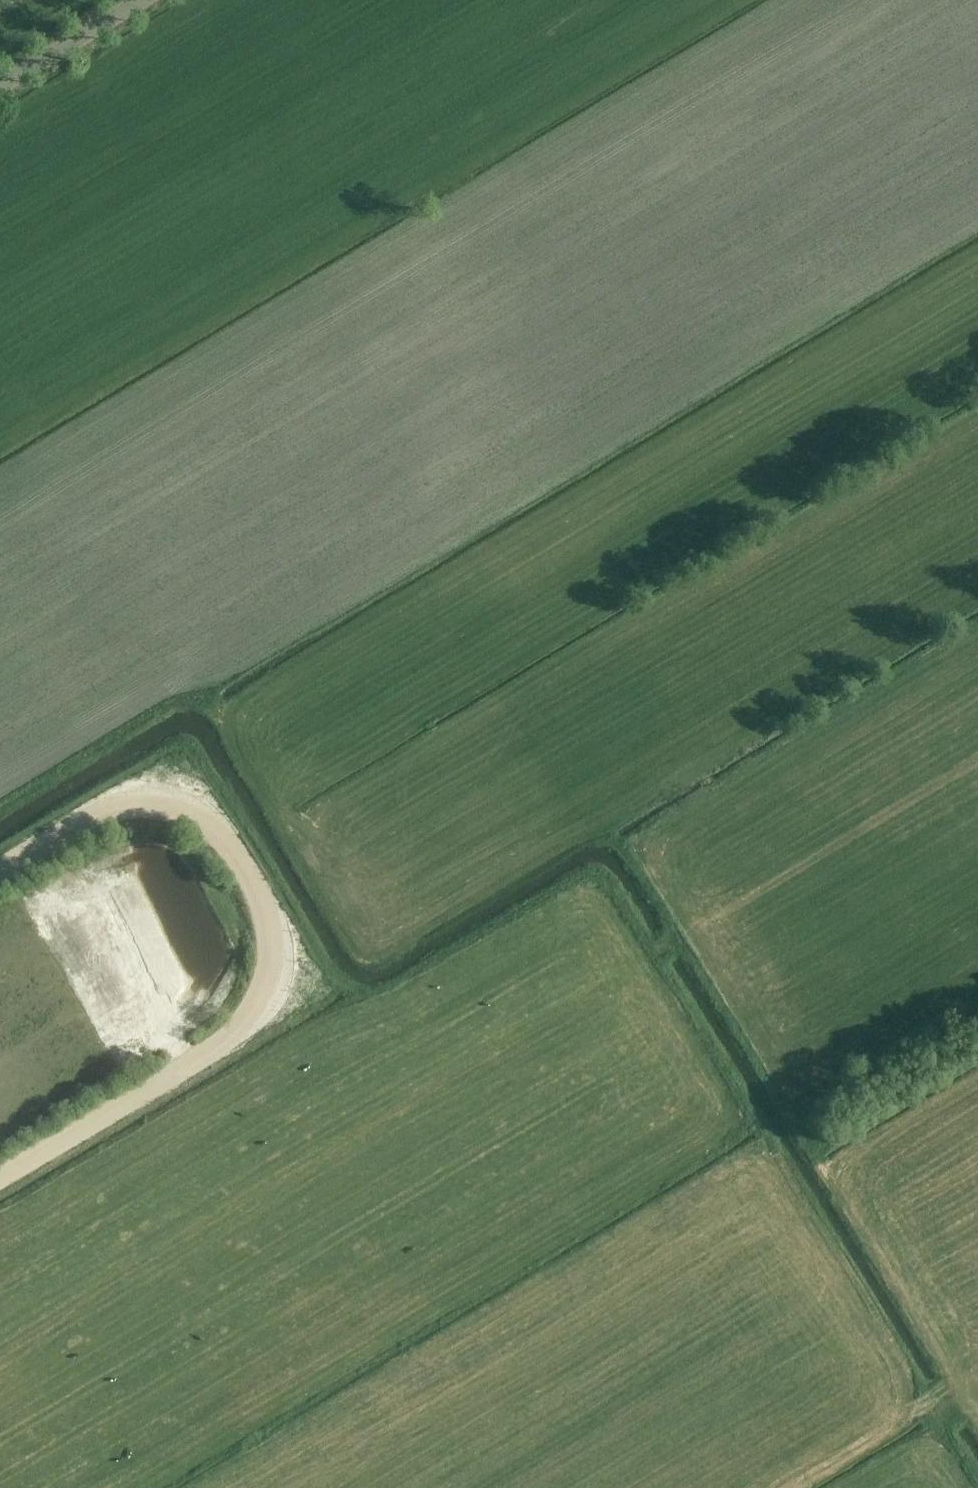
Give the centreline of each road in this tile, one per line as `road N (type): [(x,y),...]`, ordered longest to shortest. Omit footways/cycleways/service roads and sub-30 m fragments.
road 1 (track): [(96,817),(152,807),(219,836),(267,916),(270,972),(258,1004),(226,1043),(0,1179)]
road 2 (unclassified): [(141,0),(0,85)]

